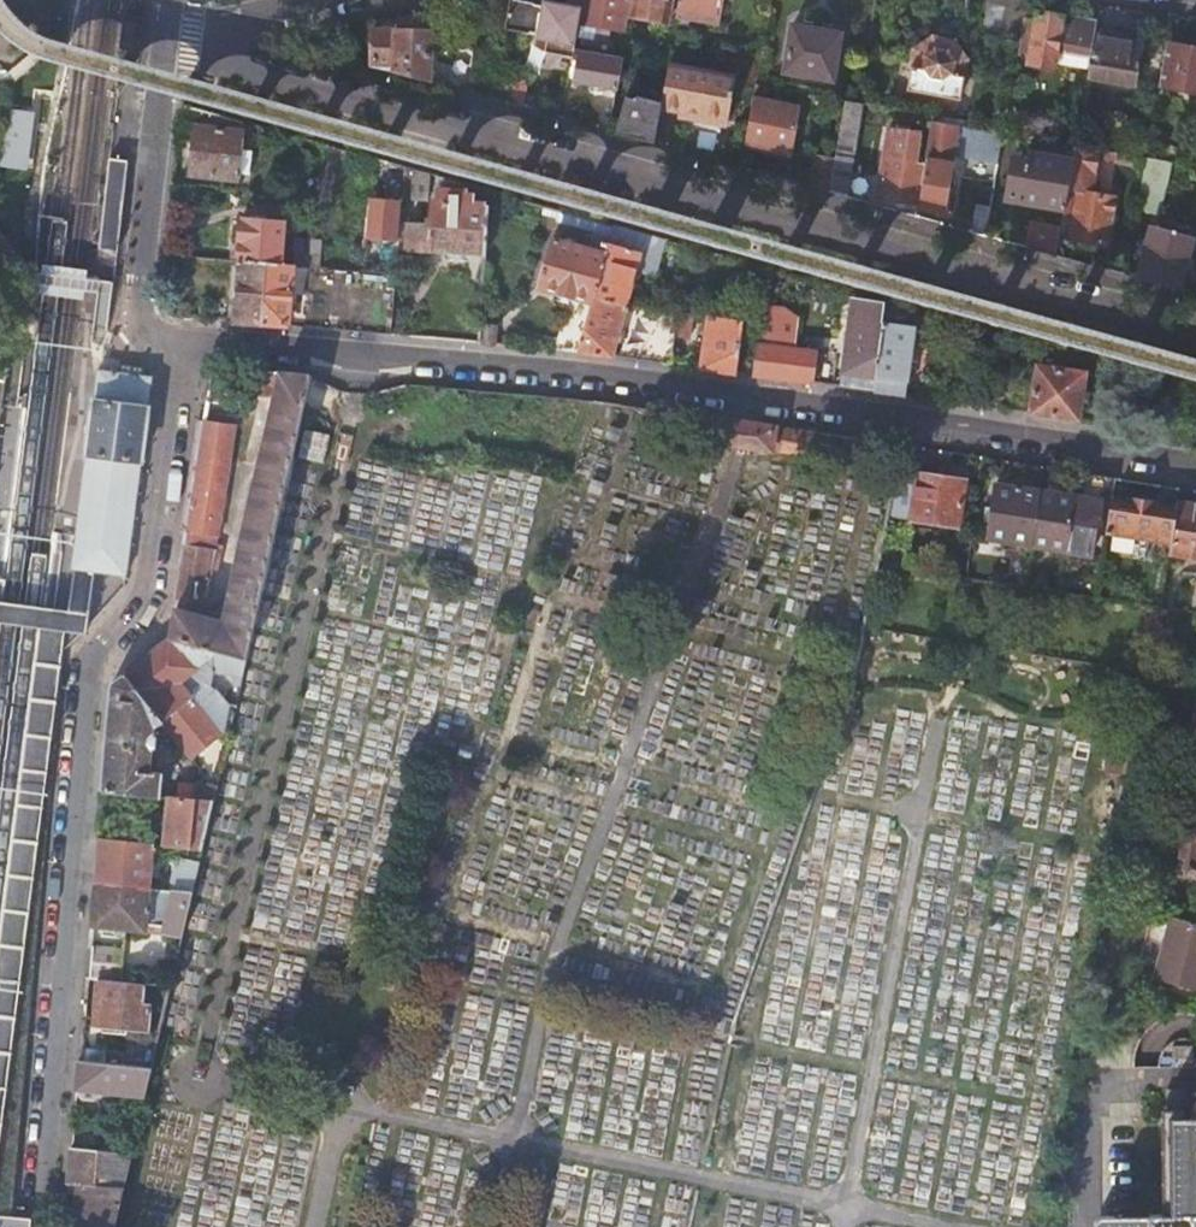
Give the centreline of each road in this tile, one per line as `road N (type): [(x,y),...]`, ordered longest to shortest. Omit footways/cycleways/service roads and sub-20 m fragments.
road 1 (residential): [(1195,334),(221,66),(163,40)]
road 2 (residential): [(152,338),(562,370),(1195,463)]
road 3 (residential): [(41,1226),(89,674),(95,653),(143,594),(171,390),(152,338)]
road 4 (residential): [(152,338),(137,303),(163,40)]
road 5 (residential): [(316,0),(163,40)]

